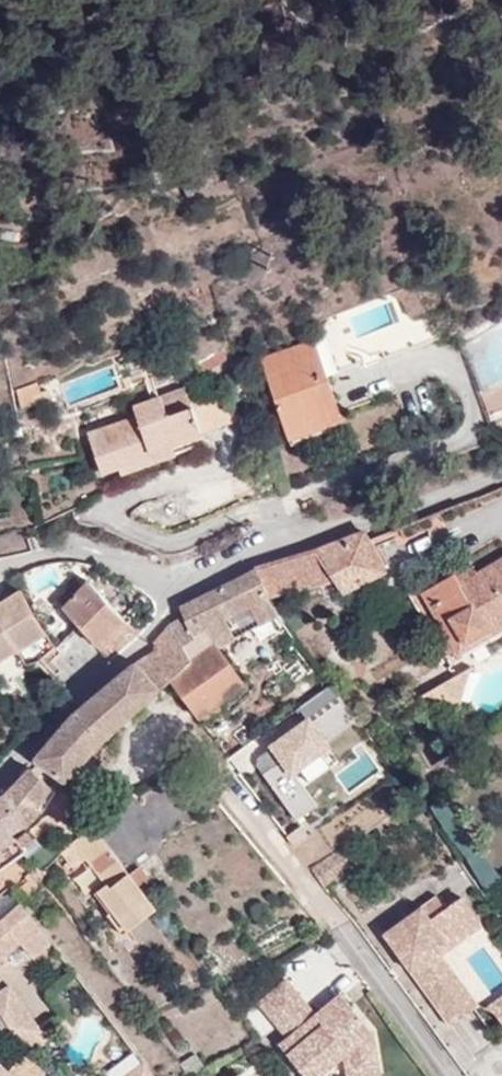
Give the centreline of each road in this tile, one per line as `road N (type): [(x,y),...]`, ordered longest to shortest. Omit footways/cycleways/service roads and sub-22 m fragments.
road 1 (residential): [(501,475),(178,585)]
road 2 (residential): [(178,585),(149,637),(0,778)]
road 3 (residential): [(0,569),(66,553),(178,585)]
road 4 (residential): [(455,1075),(357,941)]

